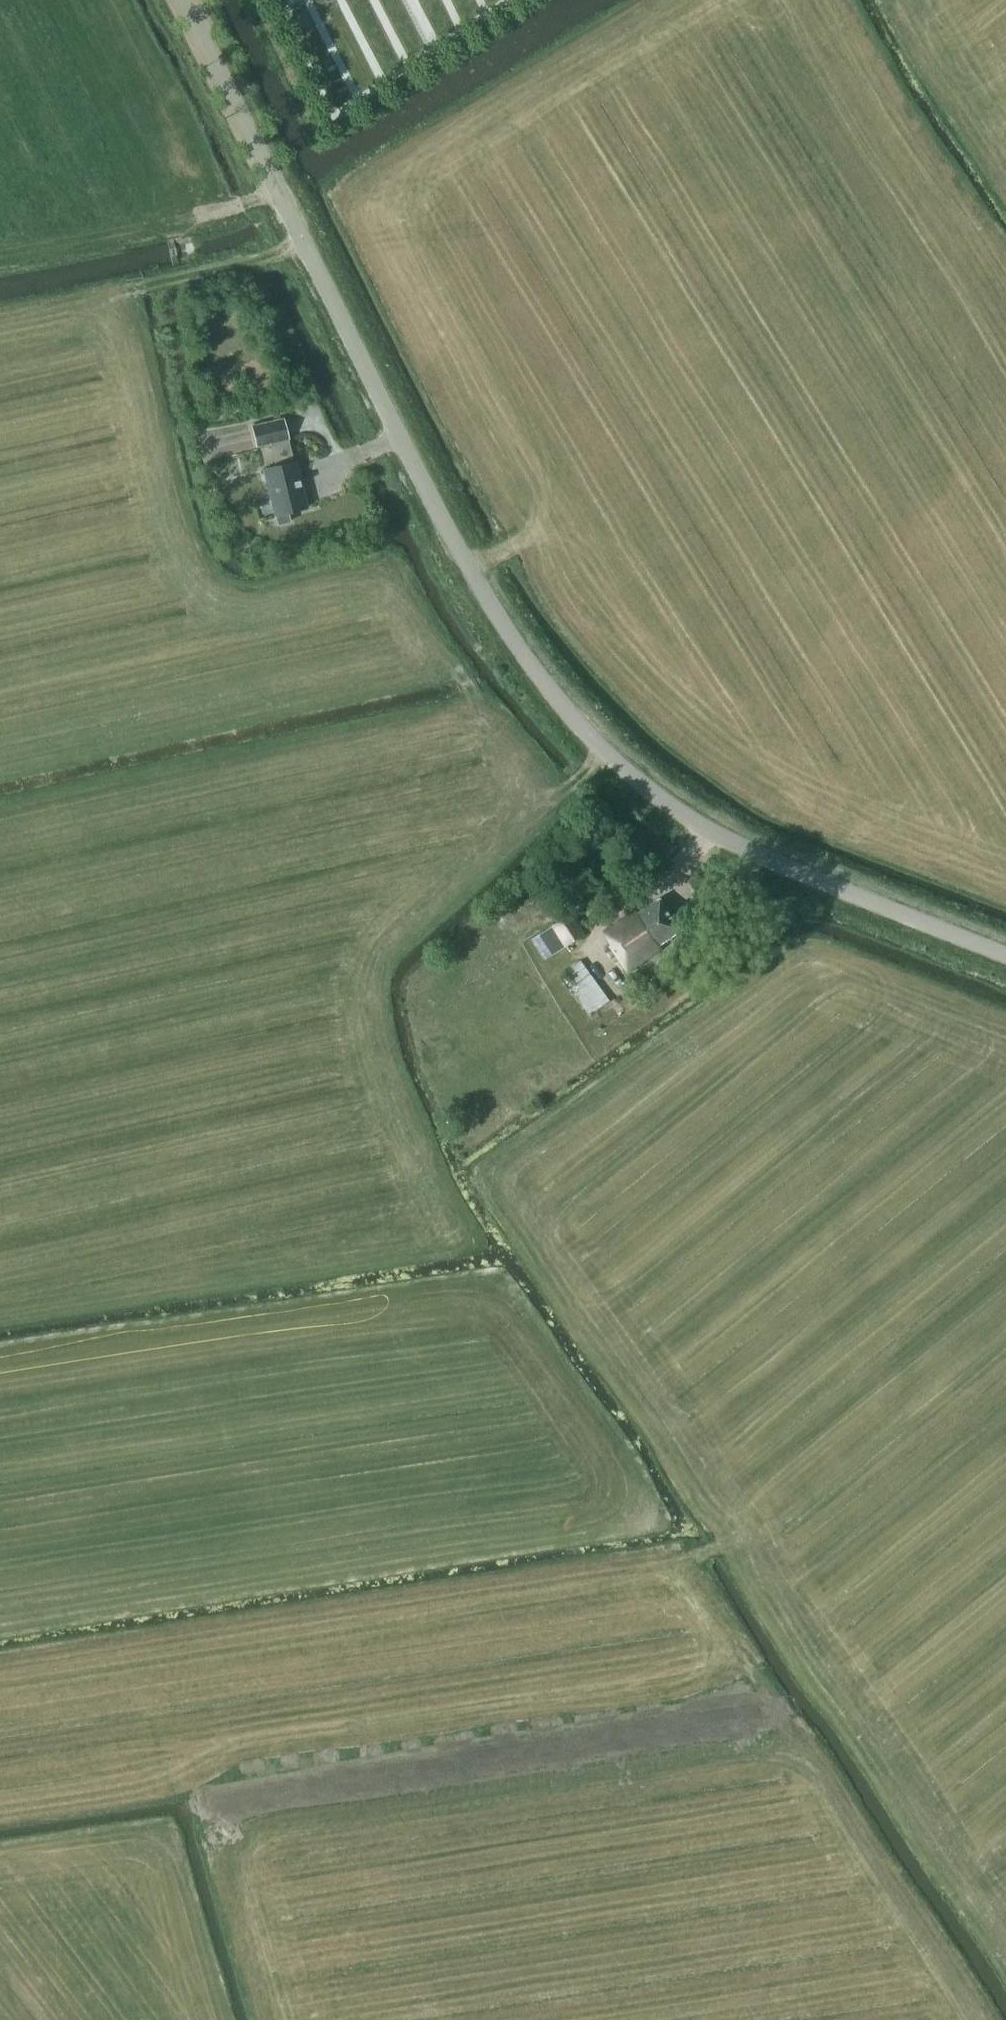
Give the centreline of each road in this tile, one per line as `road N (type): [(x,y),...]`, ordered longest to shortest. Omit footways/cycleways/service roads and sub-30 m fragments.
road 1 (unclassified): [(1005,947),(674,803),(591,732),(514,642),(442,521),(183,0)]

